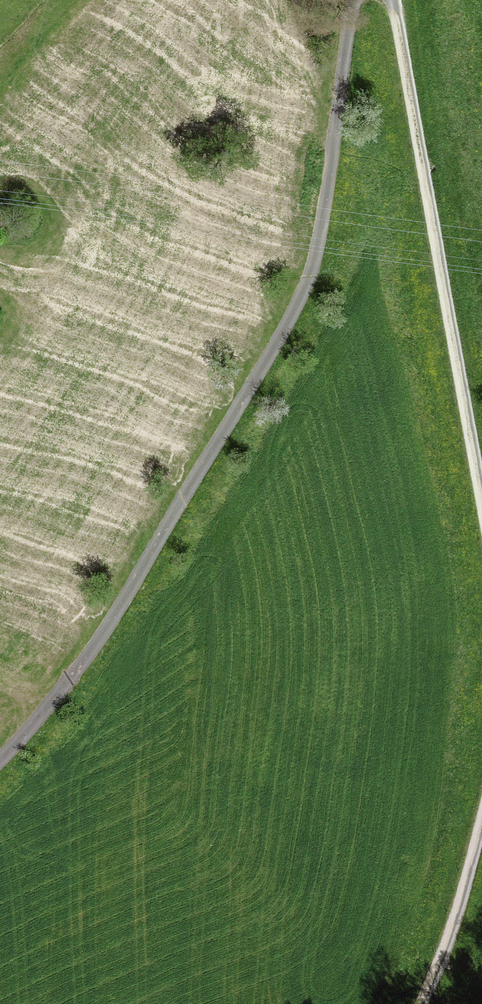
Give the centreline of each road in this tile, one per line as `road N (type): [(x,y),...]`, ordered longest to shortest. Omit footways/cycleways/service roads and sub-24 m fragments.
road 1 (residential): [(375,0),(358,24),(345,83),(309,300),(140,597),(51,719),(0,770)]
road 2 (track): [(481,467),(389,0)]
road 3 (track): [(417,1003),(481,828)]

